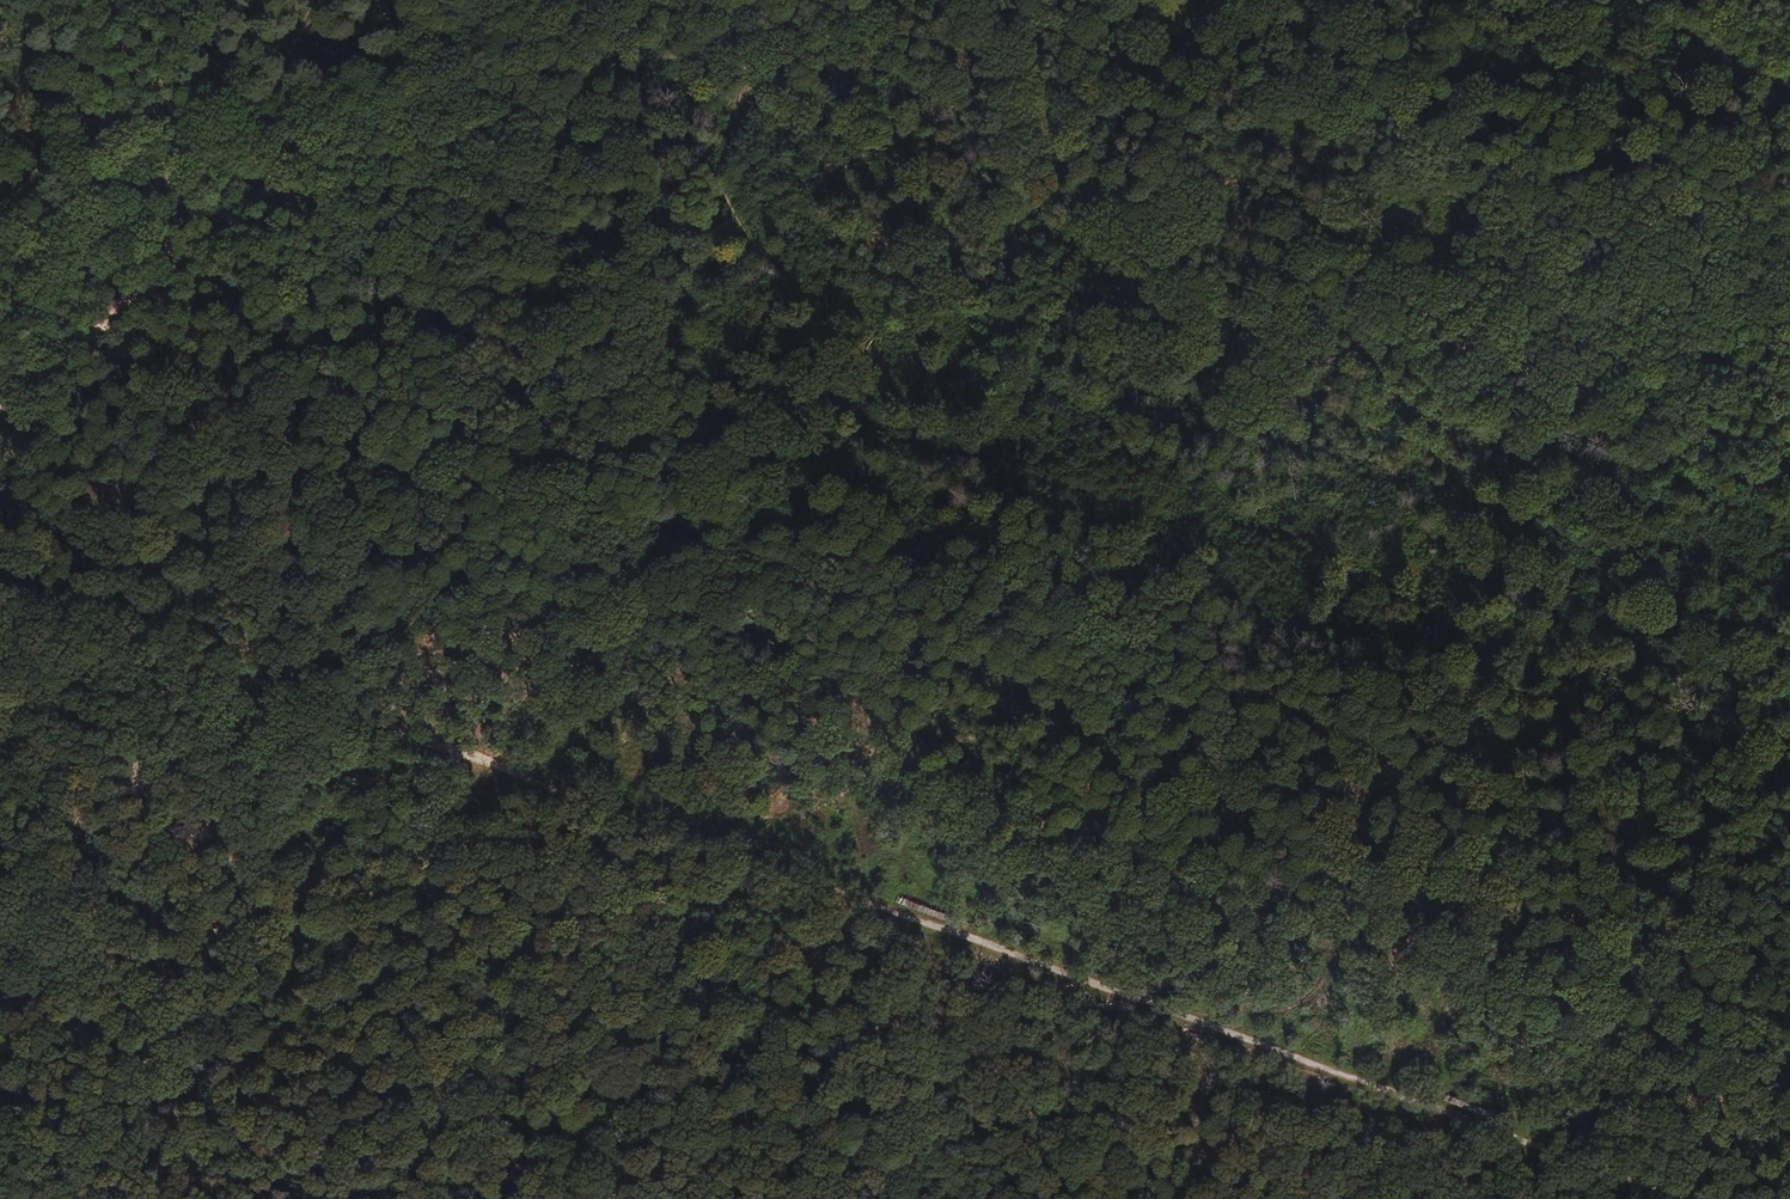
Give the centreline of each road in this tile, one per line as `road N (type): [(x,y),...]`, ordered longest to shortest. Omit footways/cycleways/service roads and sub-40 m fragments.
road 1 (track): [(0,596),(1648,1198)]
road 2 (track): [(0,406),(421,80),(537,0)]
road 3 (track): [(1468,1198),(1789,627)]

